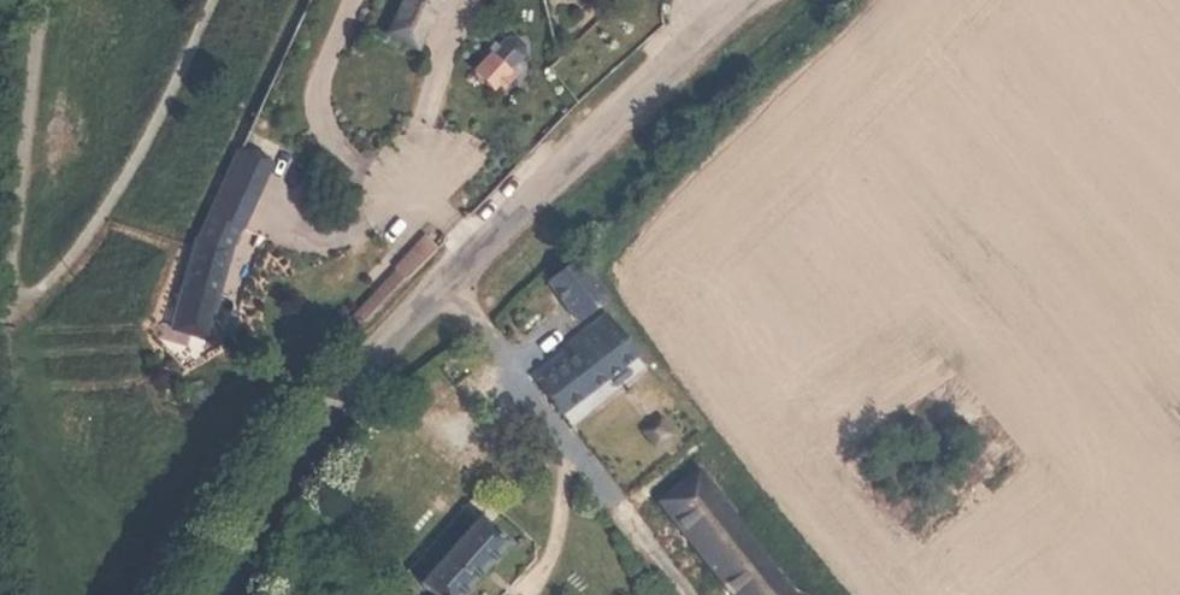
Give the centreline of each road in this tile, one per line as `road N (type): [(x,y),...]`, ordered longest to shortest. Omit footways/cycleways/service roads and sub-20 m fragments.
road 1 (tertiary): [(196,594),(322,398),(640,86),(739,0)]

